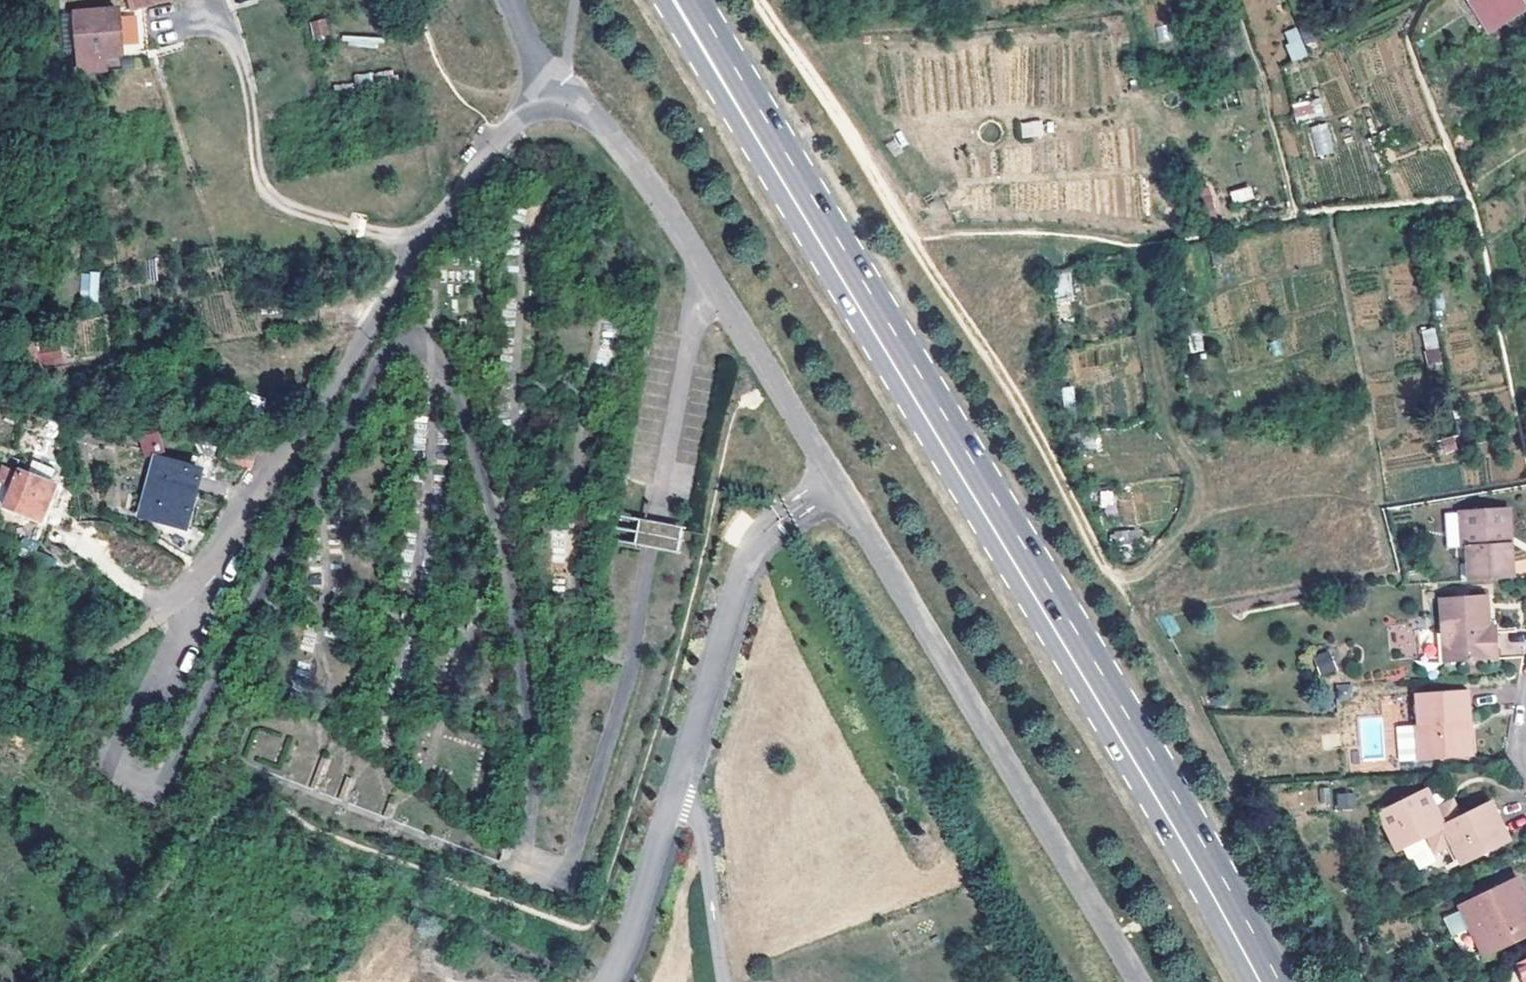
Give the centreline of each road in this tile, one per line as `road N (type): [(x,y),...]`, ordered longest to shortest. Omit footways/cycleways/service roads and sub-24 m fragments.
road 1 (primary): [(660,0),(1247,981)]
road 2 (primary): [(1275,981),(1231,894),(693,0)]
road 3 (residential): [(547,78),(364,331),(235,530),(151,622)]
road 4 (unclassified): [(831,487),(1138,981)]
road 5 (unclassified): [(608,981),(629,941),(751,550),(831,487)]
road 6 (unclassified): [(547,78),(831,487)]
road 7 (track): [(911,245),(1021,405),(1128,601)]
road 8 (track): [(427,239),(313,216),(263,191),(239,55),(213,21)]
road 9 (track): [(754,0),(911,245)]
road 10 (track): [(151,622),(0,711)]

